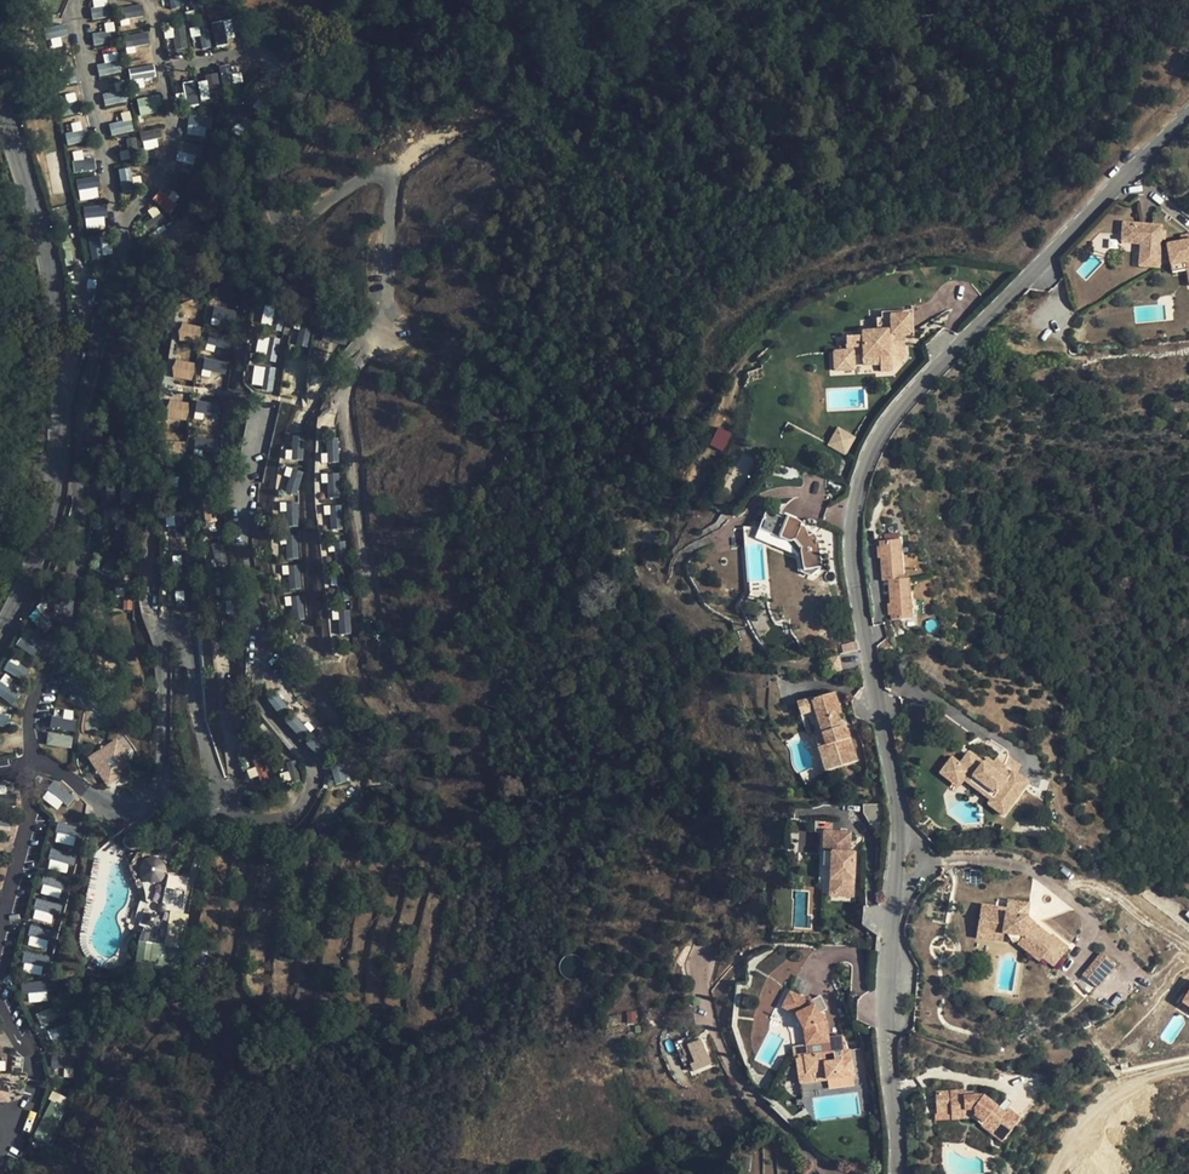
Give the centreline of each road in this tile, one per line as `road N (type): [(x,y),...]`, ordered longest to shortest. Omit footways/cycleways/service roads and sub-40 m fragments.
road 1 (unclassified): [(1188,113),(897,408),(862,469),(852,566),(899,834),(885,1003),(897,1173)]
road 2 (unclassified): [(0,627),(41,534),(58,438),(46,253),(5,106),(6,0)]
road 3 (residential): [(835,1173),(734,1079),(712,1027),(701,957)]

